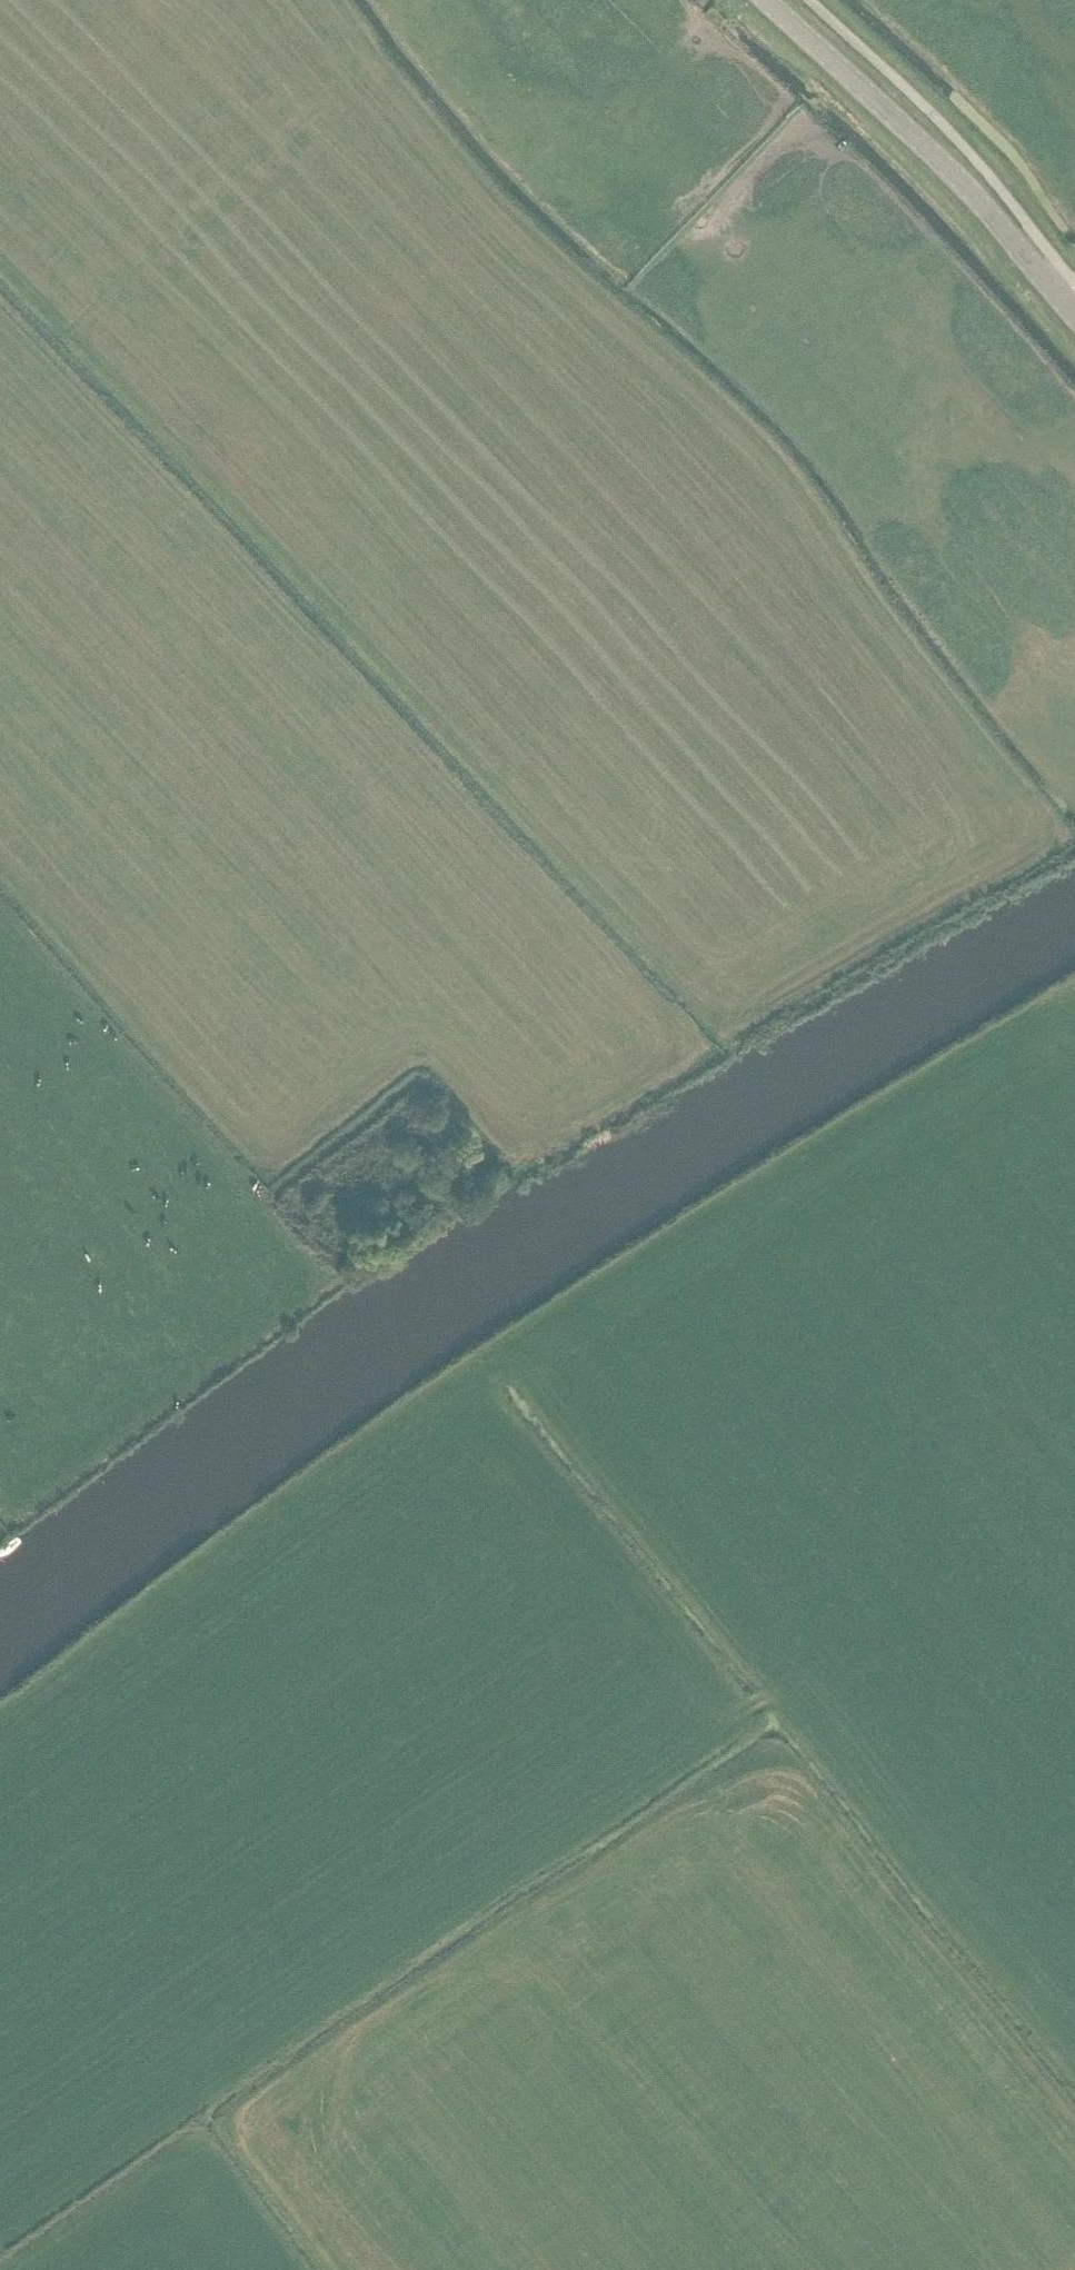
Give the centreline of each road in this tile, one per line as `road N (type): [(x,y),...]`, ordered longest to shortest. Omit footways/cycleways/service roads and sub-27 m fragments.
road 1 (tertiary): [(1074,314),(926,148),(762,0)]

